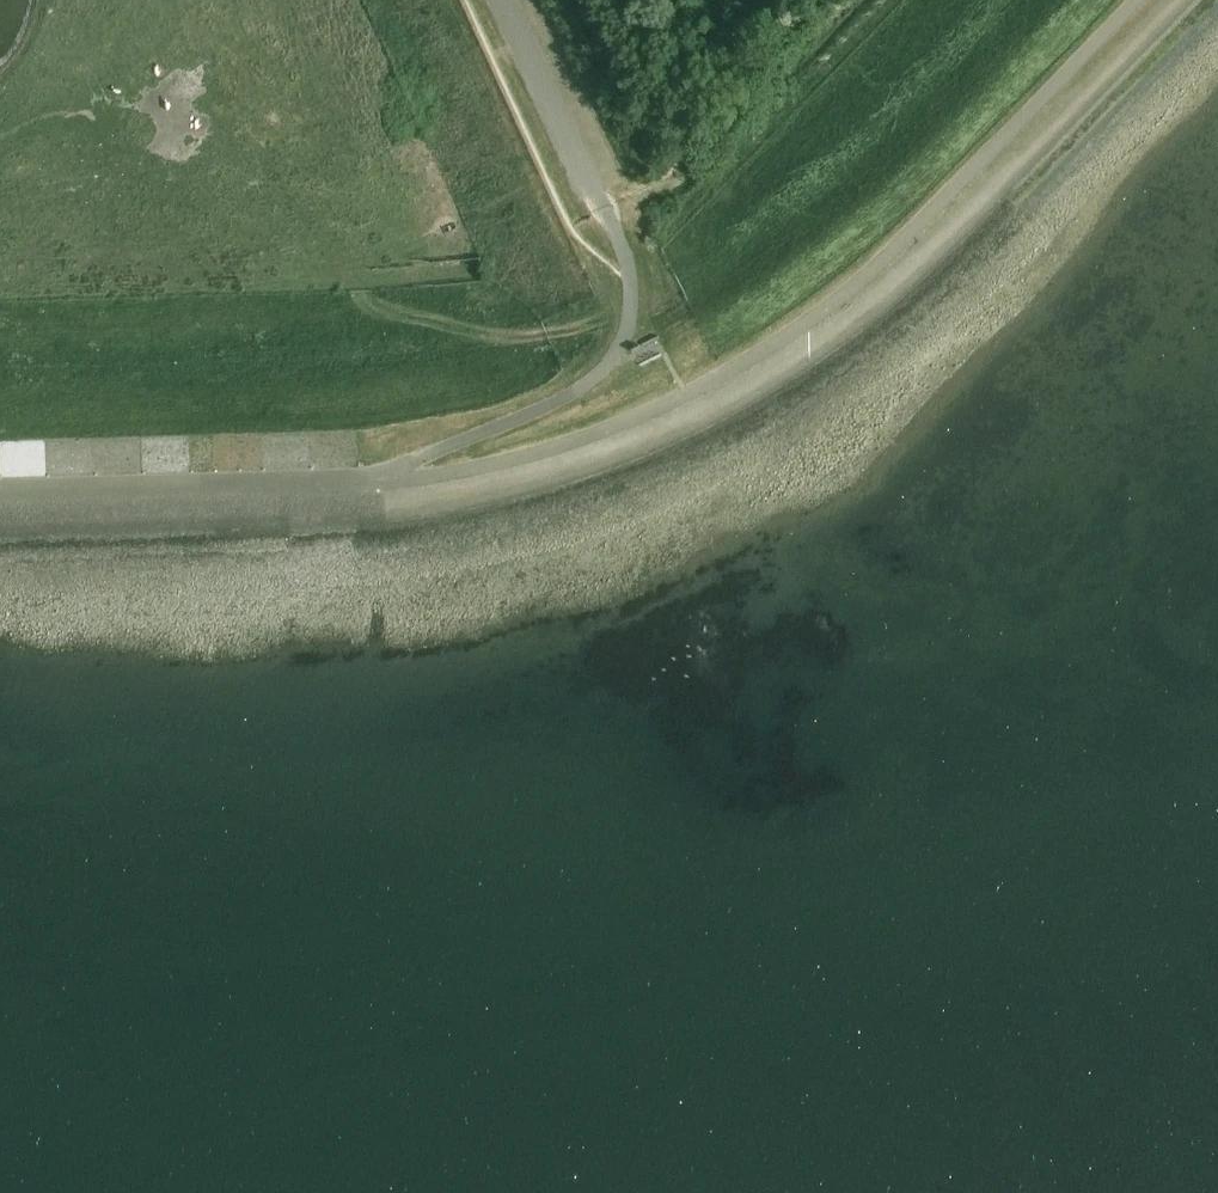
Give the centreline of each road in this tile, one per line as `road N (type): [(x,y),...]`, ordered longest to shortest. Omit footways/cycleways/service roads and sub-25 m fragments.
road 1 (track): [(604,206),(669,147),(688,92),(690,29),(675,0)]

